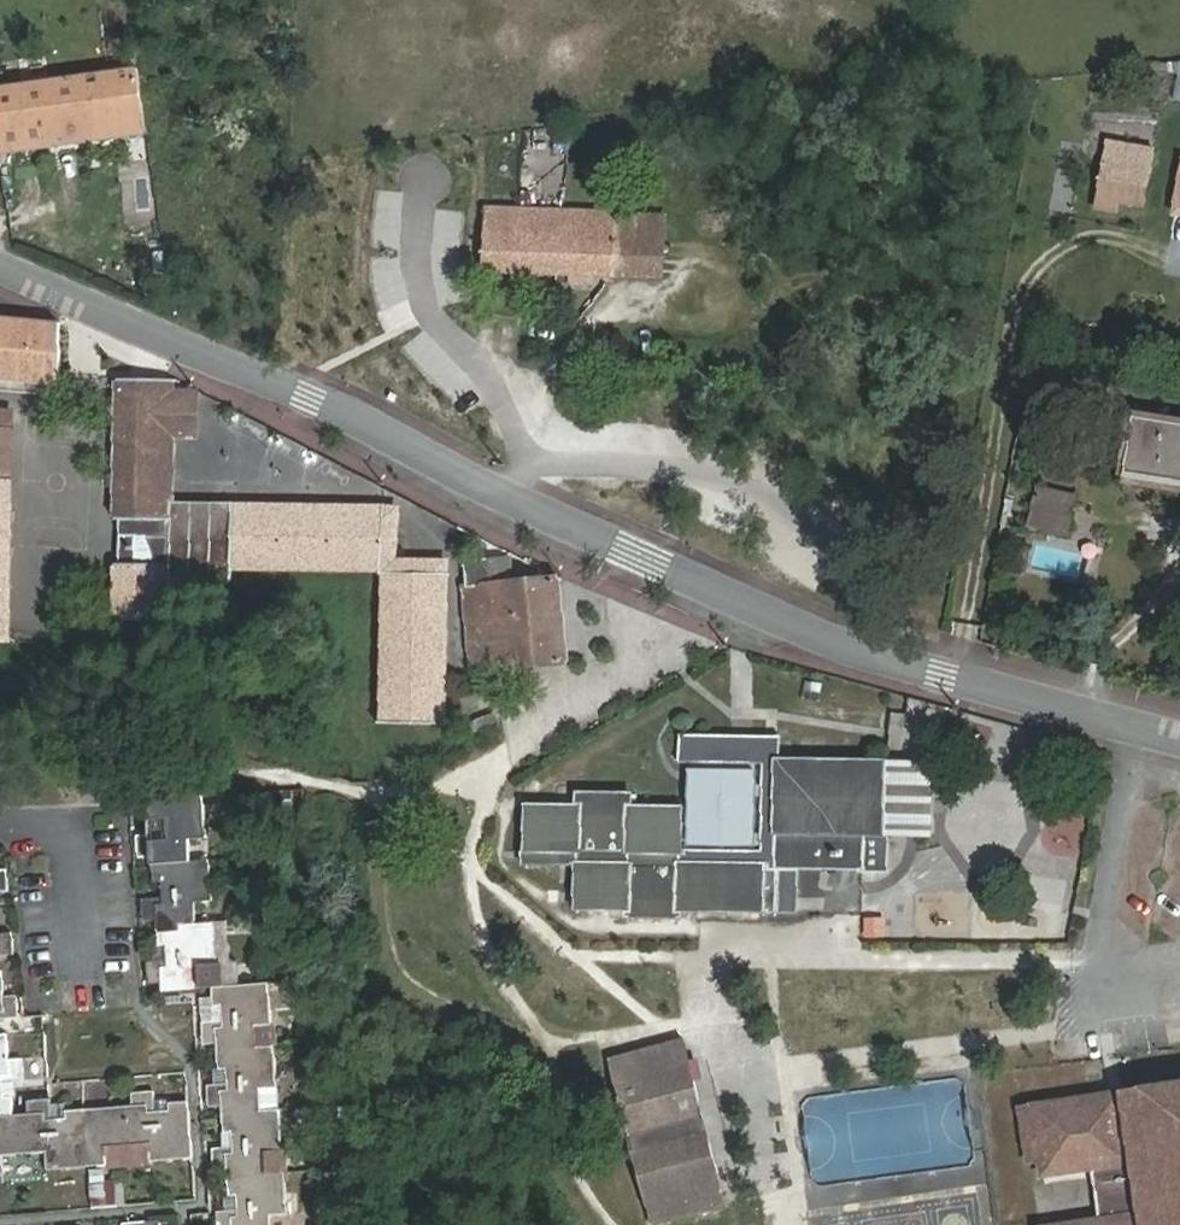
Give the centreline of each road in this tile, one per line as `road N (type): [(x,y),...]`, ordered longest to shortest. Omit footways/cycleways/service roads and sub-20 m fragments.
road 1 (residential): [(1179,745),(939,677),(818,630),(0,271)]
road 2 (residential): [(0,835),(77,836),(79,967)]

